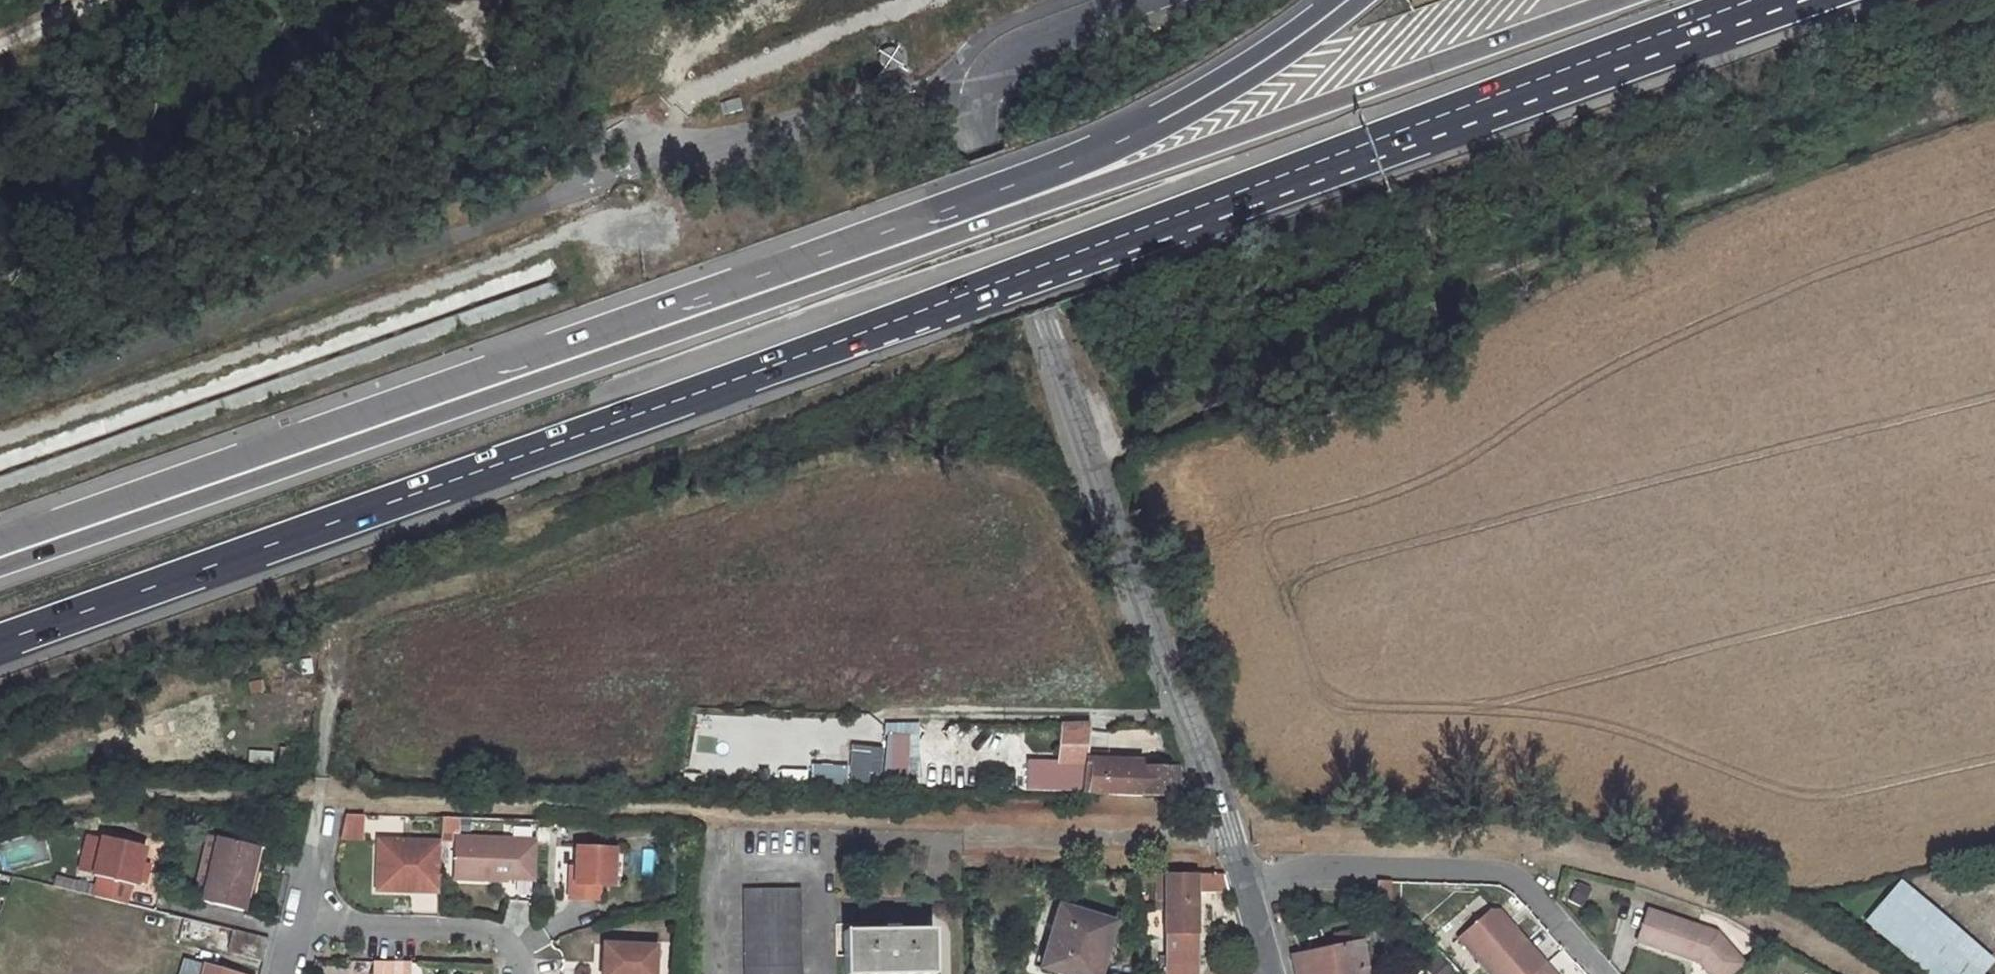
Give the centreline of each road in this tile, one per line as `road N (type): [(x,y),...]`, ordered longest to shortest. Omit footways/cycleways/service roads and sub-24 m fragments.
road 1 (motorway): [(0,634),(771,363),(1750,0)]
road 2 (unclassified): [(1246,888),(981,153),(977,115),(985,85),(1012,51),(1138,0)]
road 3 (motorway): [(1618,0),(759,293)]
road 4 (motorway): [(759,293),(0,558)]
road 5 (motorway): [(1350,0),(1274,57),(1142,132),(759,293)]
road 6 (residential): [(1246,888),(1320,867),(1514,872),(1600,973)]
road 7 (residential): [(298,922),(464,931),(495,943),(513,960),(513,973)]
road 8 (residential): [(716,973),(714,892),(722,874),(805,872),(817,887)]
road 9 (residential): [(298,922),(319,797)]

